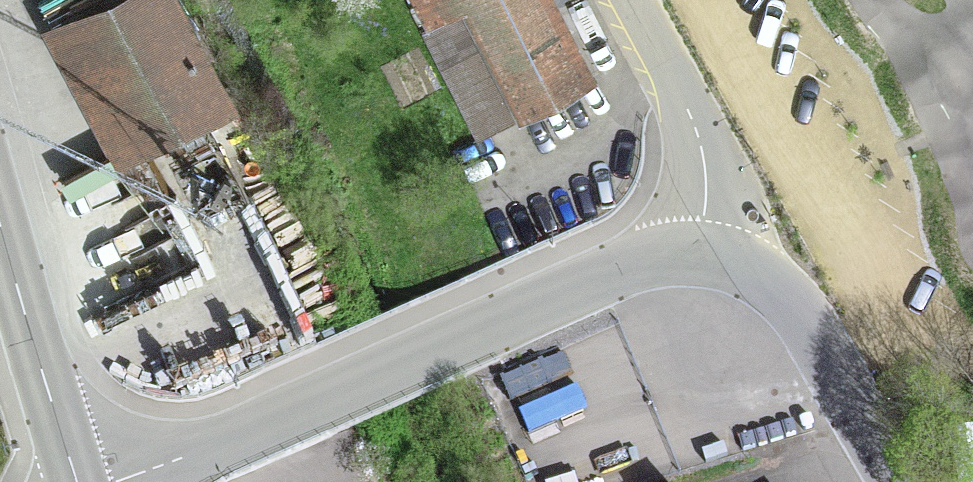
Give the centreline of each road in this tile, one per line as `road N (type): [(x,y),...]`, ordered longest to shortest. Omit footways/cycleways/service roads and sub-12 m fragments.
road 1 (tertiary): [(699,255),(644,259),(138,481)]
road 2 (tertiary): [(699,255),(737,264),(771,285),(892,481)]
road 3 (residential): [(625,0),(704,150),(699,255)]
road 4 (primary): [(0,219),(76,481)]

